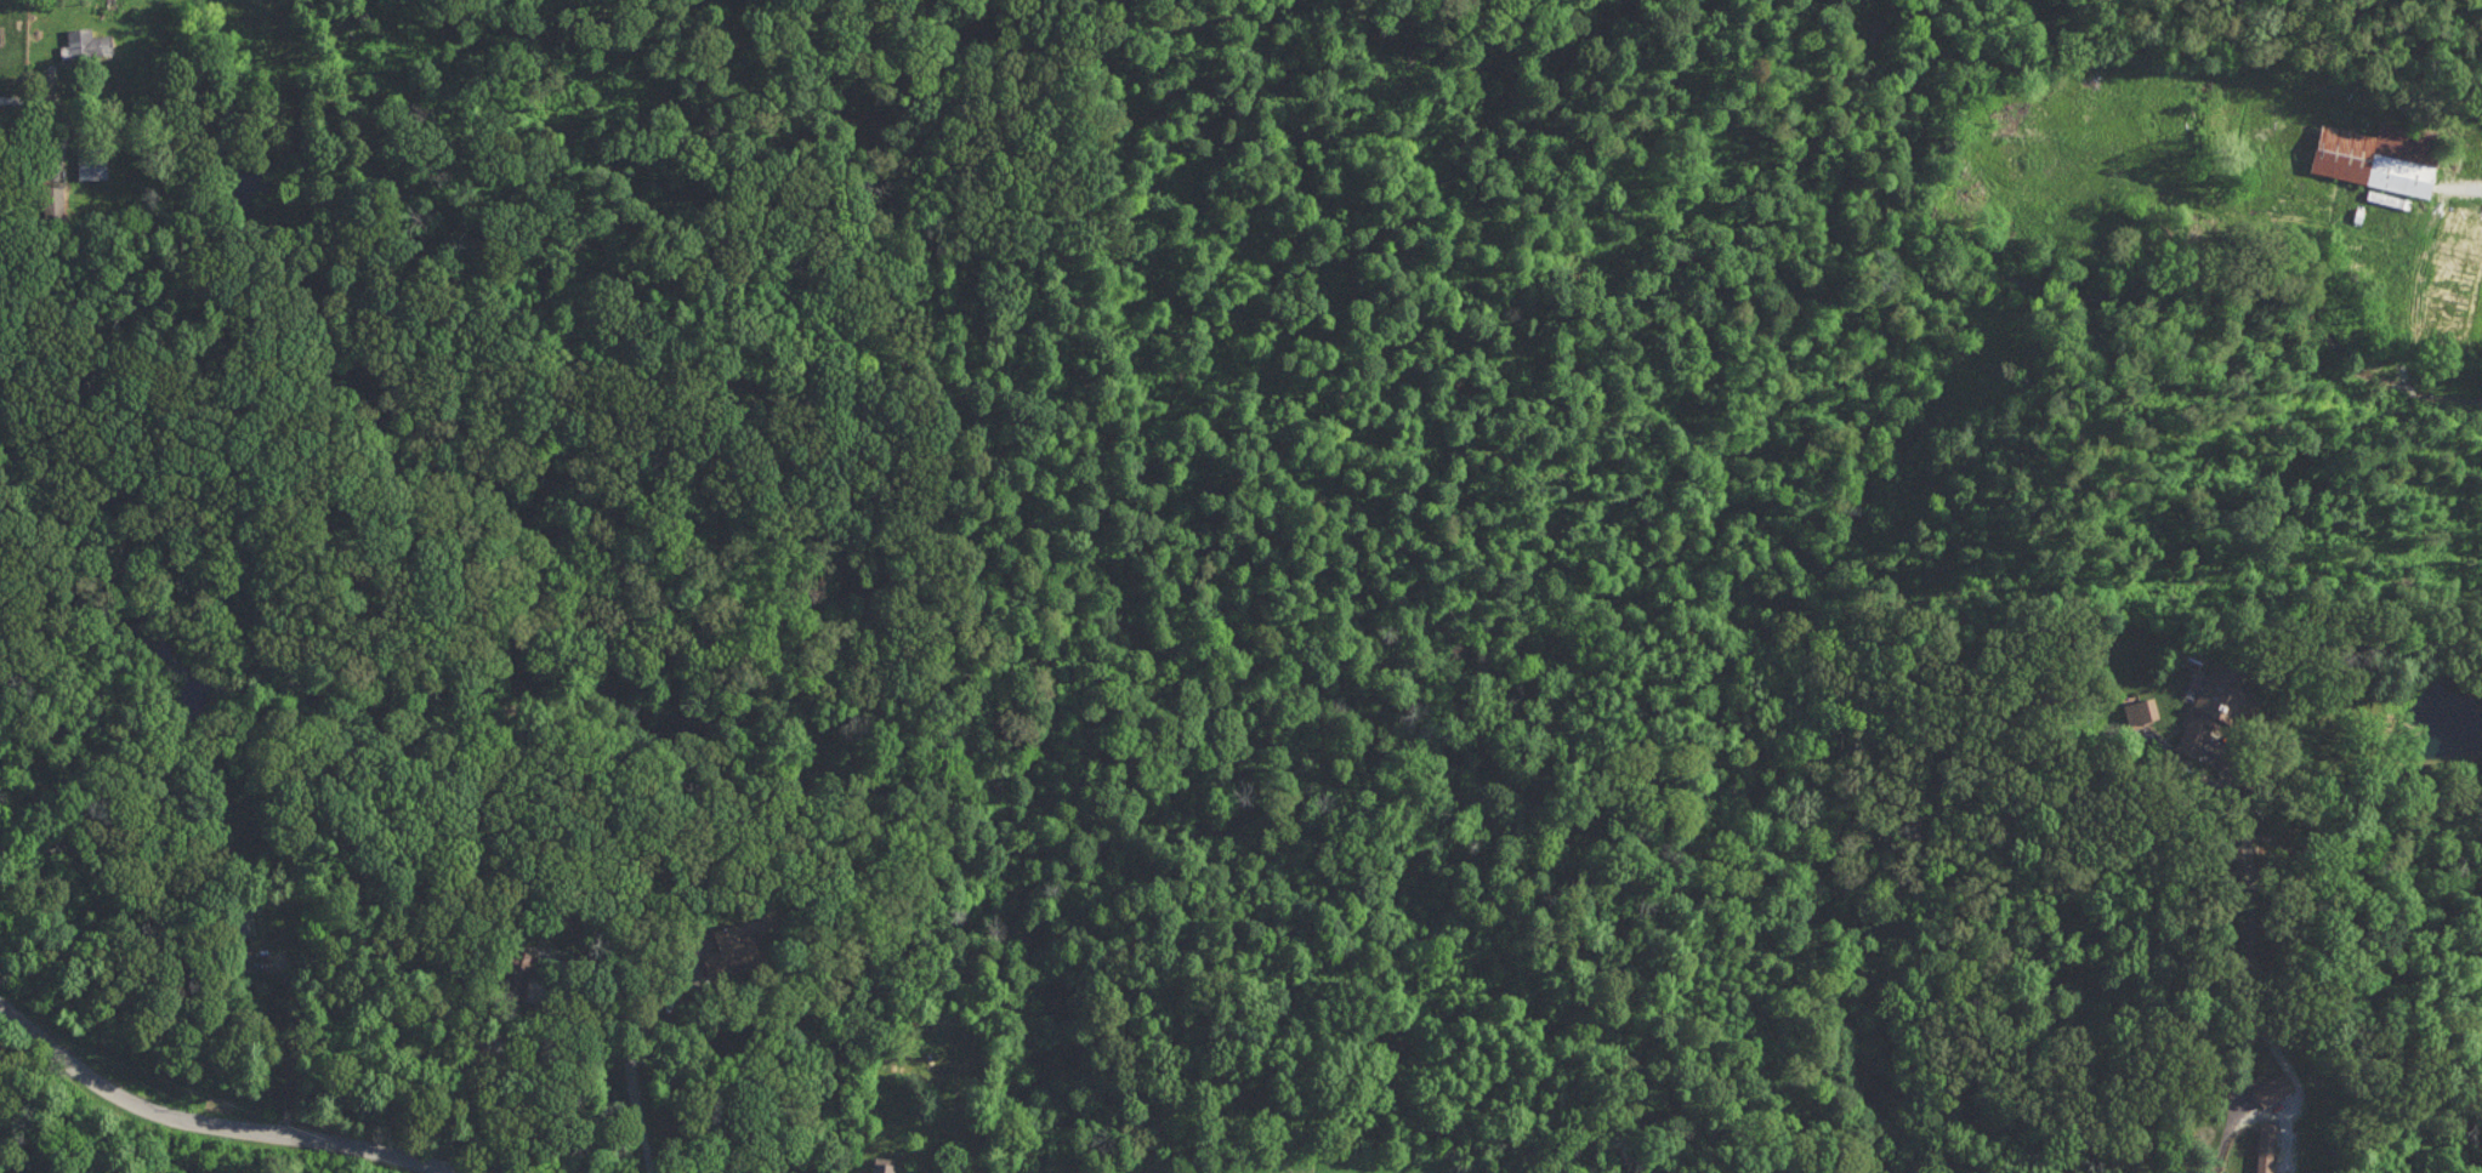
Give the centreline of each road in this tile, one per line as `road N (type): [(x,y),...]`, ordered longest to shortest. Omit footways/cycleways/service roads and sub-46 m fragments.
road 1 (tertiary): [(444,1172),(297,1137),(188,1126),(85,1081),(0,1001)]

